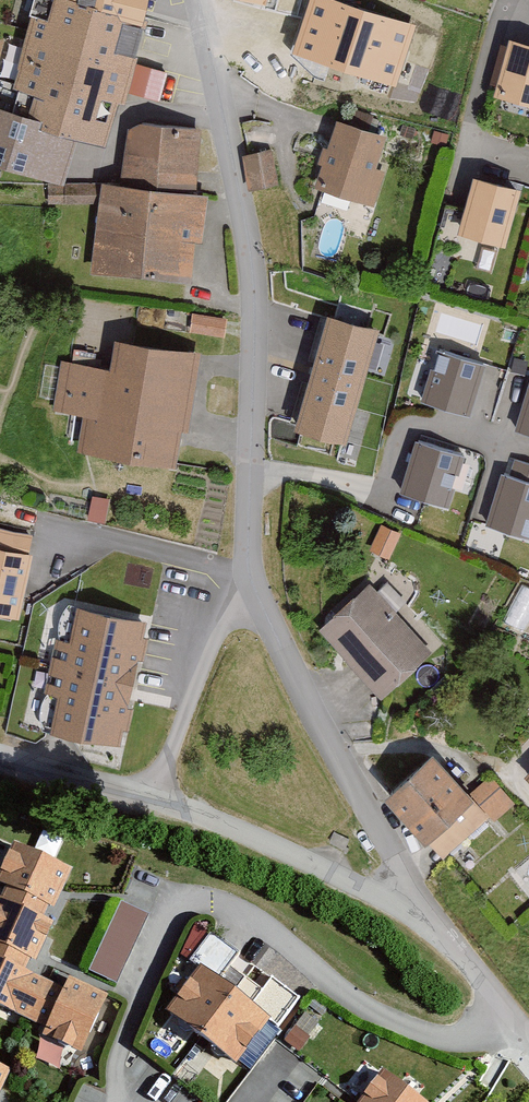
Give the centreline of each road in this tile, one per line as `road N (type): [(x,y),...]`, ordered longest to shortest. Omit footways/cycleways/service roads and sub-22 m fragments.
road 1 (residential): [(506,1014),(458,1038),(411,1030),(346,996),(237,908),(186,904),(168,921),(123,1042),(125,1101)]
road 2 (residential): [(199,0),(250,256),(245,466)]
road 3 (residential): [(249,589),(360,803),(435,926)]
road 4 (residential): [(245,466),(382,495),(410,419),(499,445)]
road 5 (residential): [(156,799),(320,865),(435,926)]
road 6 (residential): [(156,799),(226,604),(249,589)]
road 7 (residential): [(509,0),(459,159)]
road 8 (residential): [(0,756),(156,799)]
road 9 (residential): [(245,466),(249,589)]

